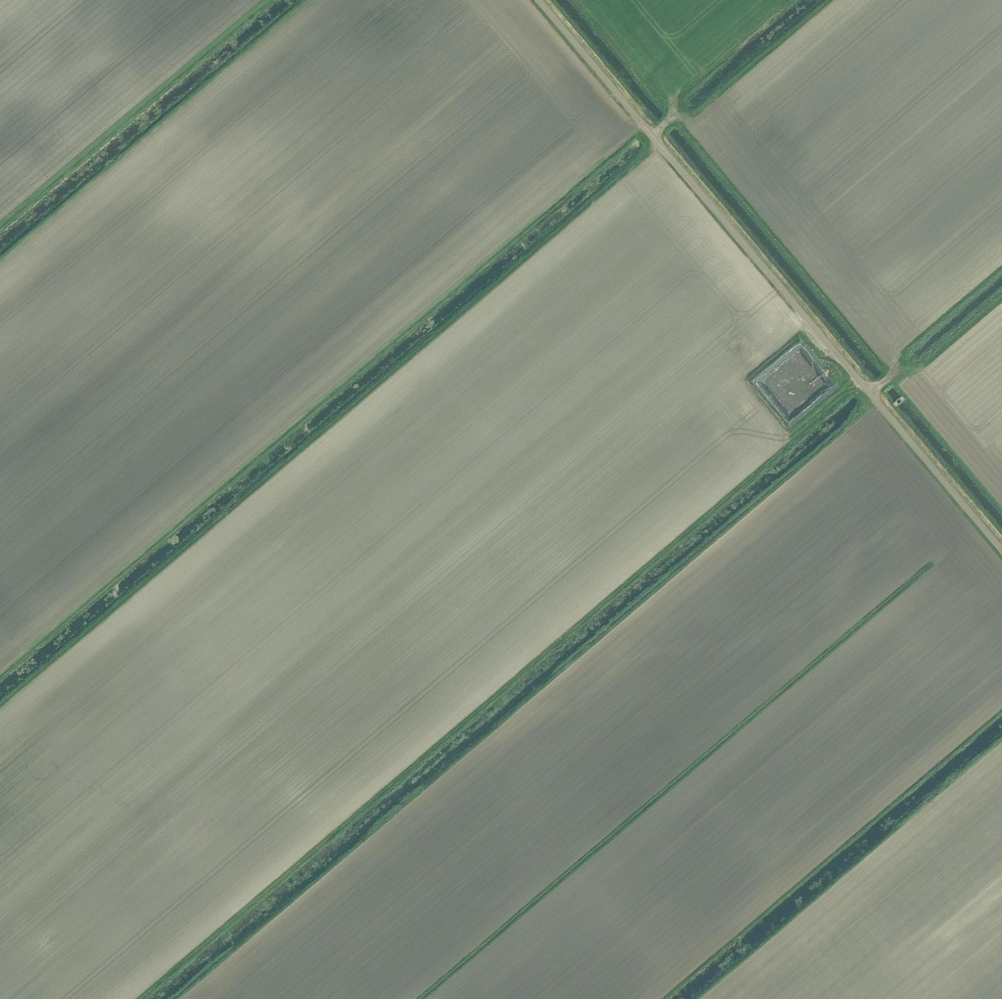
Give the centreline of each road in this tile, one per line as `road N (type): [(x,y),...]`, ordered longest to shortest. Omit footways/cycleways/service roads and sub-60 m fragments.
road 1 (track): [(1001,549),(539,0)]

